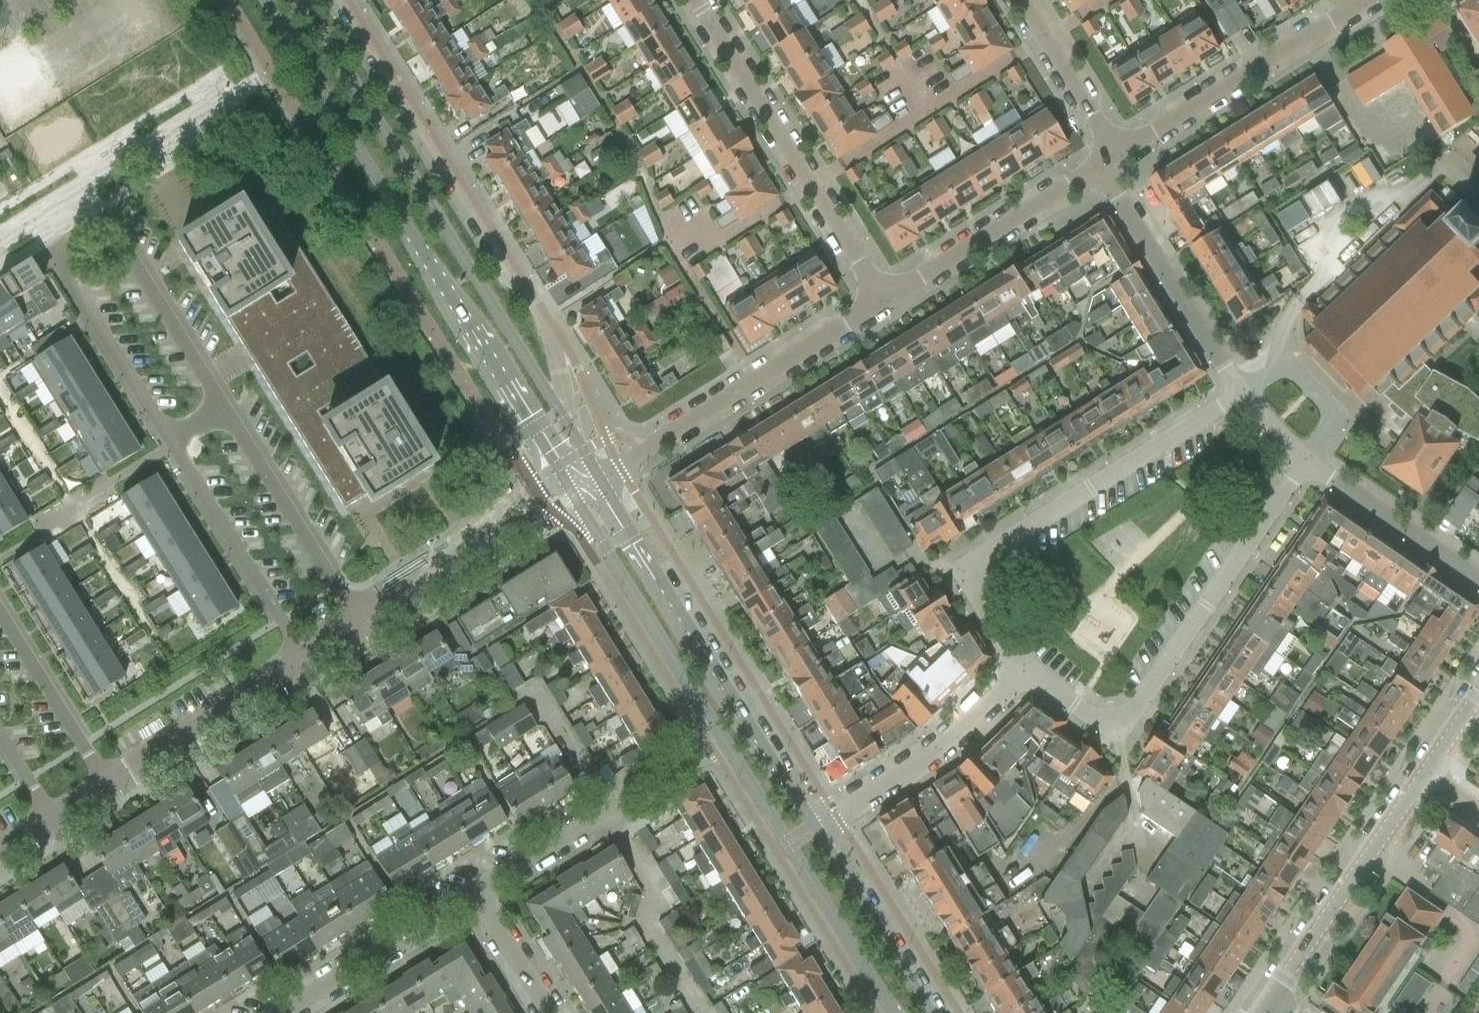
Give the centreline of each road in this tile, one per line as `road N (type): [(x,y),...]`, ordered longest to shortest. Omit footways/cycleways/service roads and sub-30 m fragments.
road 1 (primary): [(263,0),(571,490)]
road 2 (residential): [(224,413),(109,224),(55,257),(171,445)]
road 3 (primary): [(563,420),(301,0)]
road 4 (residential): [(563,420),(553,334),(345,0)]
road 5 (residential): [(1018,666),(1104,724),(1129,718),(1305,459)]
road 6 (residential): [(1239,391),(971,571),(1018,666)]
road 7 (primary): [(818,829),(597,475)]
road 8 (primary): [(703,706),(892,1012)]
road 9 (residential): [(693,0),(882,304)]
road 10 (residential): [(597,475),(882,304)]
road 11 (residential): [(1115,159),(1363,4)]
road 12 (tertiary): [(1266,1006),(1421,778)]
road 13 (residential): [(1239,391),(1097,170)]
road 14 (residential): [(818,829),(943,745),(1018,666)]
road 15 (residential): [(882,304),(1097,170)]
road 16 (primary): [(571,490),(703,706)]
road 17 (residential): [(171,445),(305,659)]
road 18 (residential): [(357,623),(224,413)]
road 19 (tertiary): [(105,784),(305,659)]
road 20 (residential): [(281,1012),(473,893)]
road 21 (primary): [(933,1012),(818,829)]
road 22 (residential): [(1478,580),(1305,459)]
road 23 (residential): [(105,784),(0,615)]
road 24 (residential): [(1115,159),(1015,0)]
road 25 (residential): [(1305,459),(1332,413),(1293,371),(1239,391)]
road 26 (residential): [(473,893),(608,811)]
road 27 (residential): [(703,706),(687,760),(608,811)]
road 28 (residential): [(473,893),(547,1012)]
road 29 (tertiary): [(571,490),(515,504),(457,557)]
road 30 (tertiary): [(457,557),(527,531),(571,490)]

